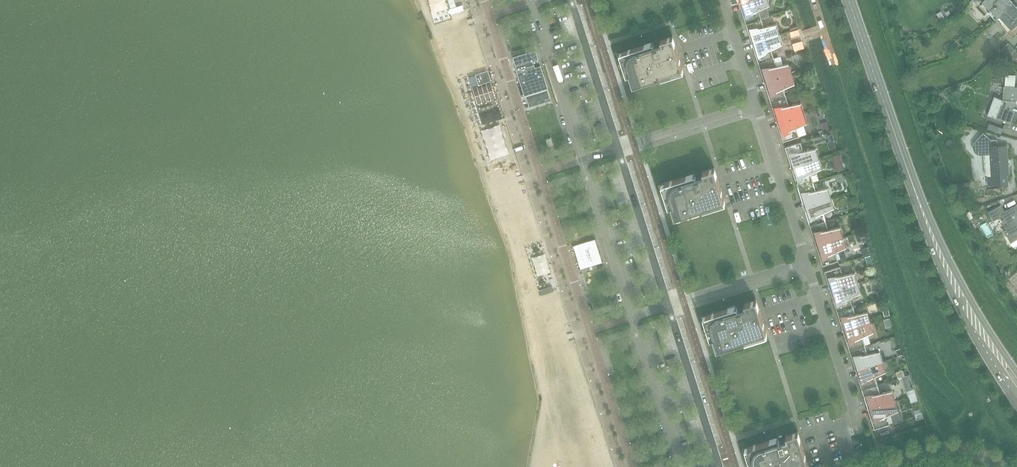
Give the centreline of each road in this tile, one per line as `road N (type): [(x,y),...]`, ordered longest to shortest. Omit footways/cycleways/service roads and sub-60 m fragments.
road 1 (primary): [(987,341),(924,217),(847,0)]
road 2 (residential): [(856,425),(803,260)]
road 3 (residential): [(581,160),(631,319)]
road 4 (residential): [(717,462),(668,305)]
road 5 (residential): [(531,4),(581,160)]
road 6 (residential): [(668,305),(617,150)]
road 7 (residential): [(803,260),(751,107)]
road 8 (residential): [(617,150),(569,0)]
road 9 (residential): [(631,319),(680,466)]
road 10 (residential): [(682,303),(803,260)]
road 11 (residential): [(751,107),(634,144)]

